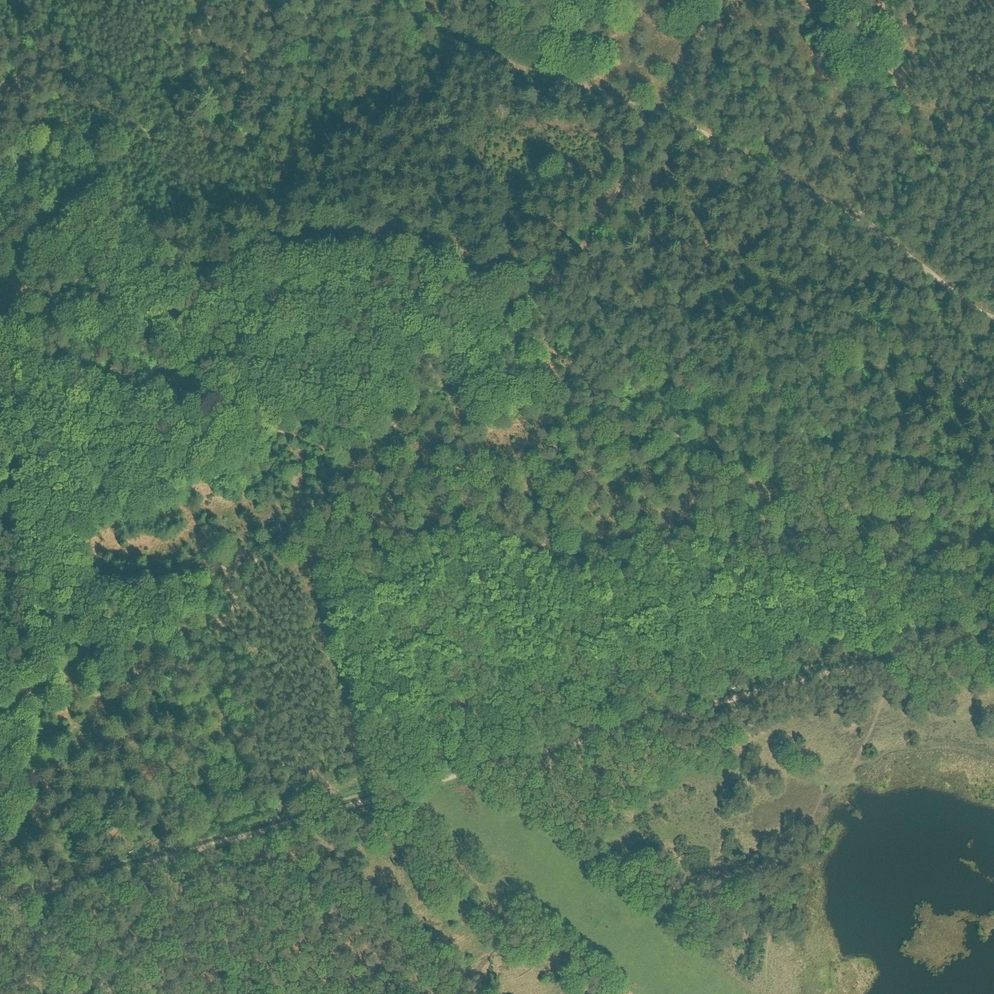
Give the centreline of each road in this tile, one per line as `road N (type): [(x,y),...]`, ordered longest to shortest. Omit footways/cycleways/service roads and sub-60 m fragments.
road 1 (track): [(656,112),(614,201),(579,248),(147,655),(31,803)]
road 2 (track): [(0,273),(73,333),(137,371),(357,464),(747,694)]
road 3 (track): [(6,905),(747,694)]
road 4 (track): [(10,0),(160,151),(226,199),(417,243),(517,310)]
road 5 (track): [(993,89),(877,201),(851,216),(656,112)]
road 6 (track): [(656,112),(447,38),(389,7)]
road 7 (track): [(747,694),(861,665),(993,646)]
road 8 (track): [(993,319),(851,216)]
road 9 (track): [(111,993),(1,900)]
road 10 (track): [(656,112),(722,0)]

